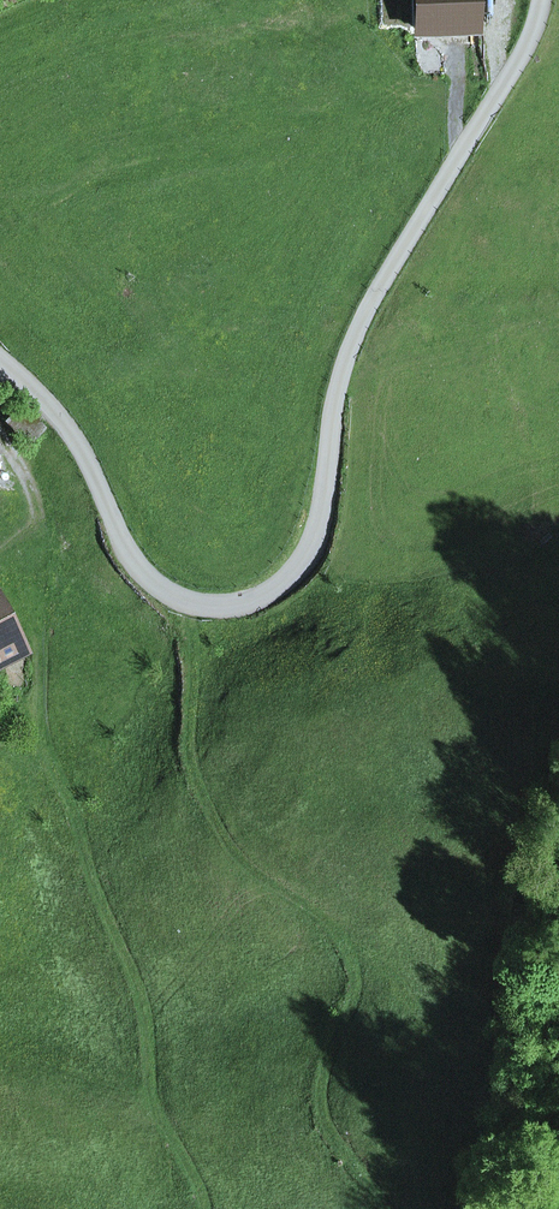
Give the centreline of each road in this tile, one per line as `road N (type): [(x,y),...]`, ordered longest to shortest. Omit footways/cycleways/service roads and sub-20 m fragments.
road 1 (tertiary): [(0,359),(66,424),(118,537),(156,587),(214,607),(265,597),(288,582),(321,530),(335,406),(367,308),(522,53),(542,0)]
road 2 (track): [(201,1208),(161,1121),(134,986),(46,744),(35,526)]
road 3 (track): [(388,1208),(327,1113),(326,1076),(356,987),(351,964),(330,926),(245,862),(199,786),(190,746),(193,635),(183,601)]

